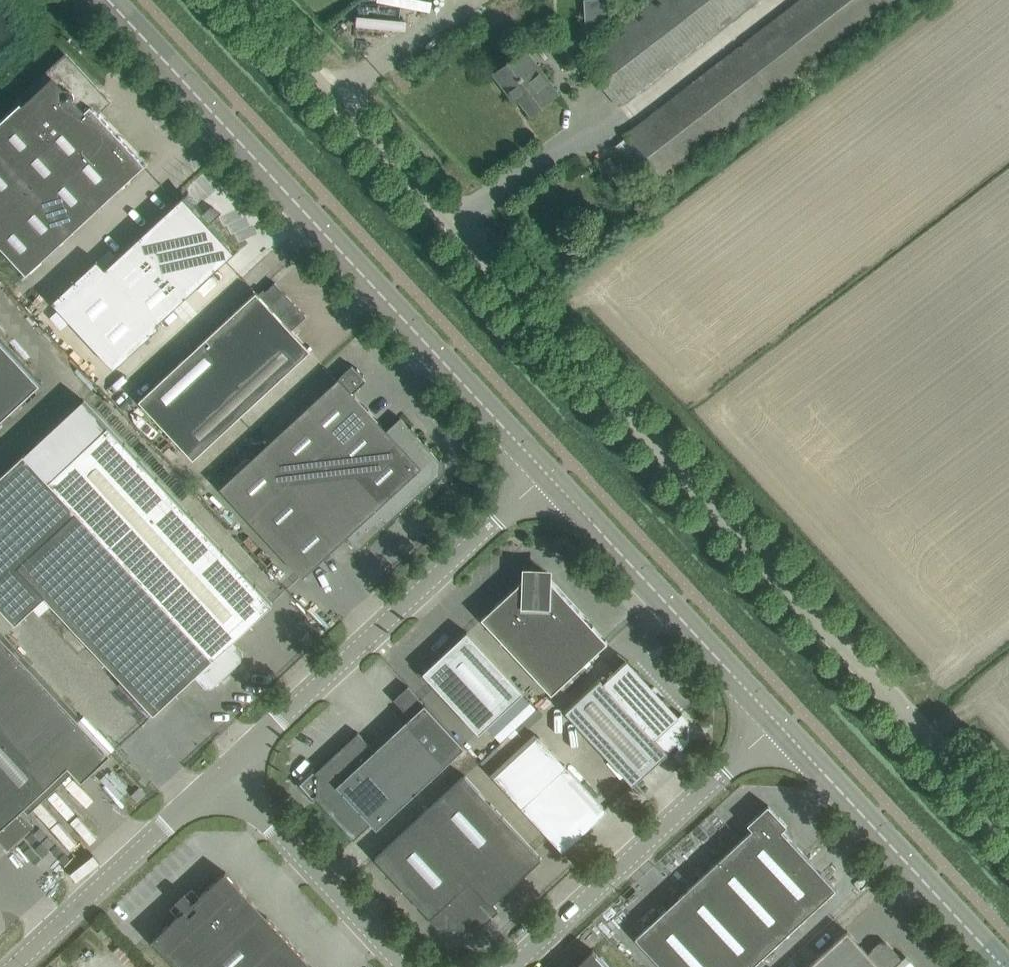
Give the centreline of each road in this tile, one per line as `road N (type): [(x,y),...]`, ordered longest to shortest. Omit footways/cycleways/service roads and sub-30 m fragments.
road 1 (unclassified): [(1008,832),(243,0)]
road 2 (unclassified): [(546,476),(108,0)]
road 3 (unclassified): [(234,778),(546,476)]
road 4 (unclassified): [(513,966),(785,733)]
road 5 (unclassified): [(785,733),(546,476)]
road 6 (unclassified): [(1004,966),(785,733)]
road 7 (unclassified): [(23,966),(234,778)]
road 8 (unclassified): [(234,778),(405,966)]

